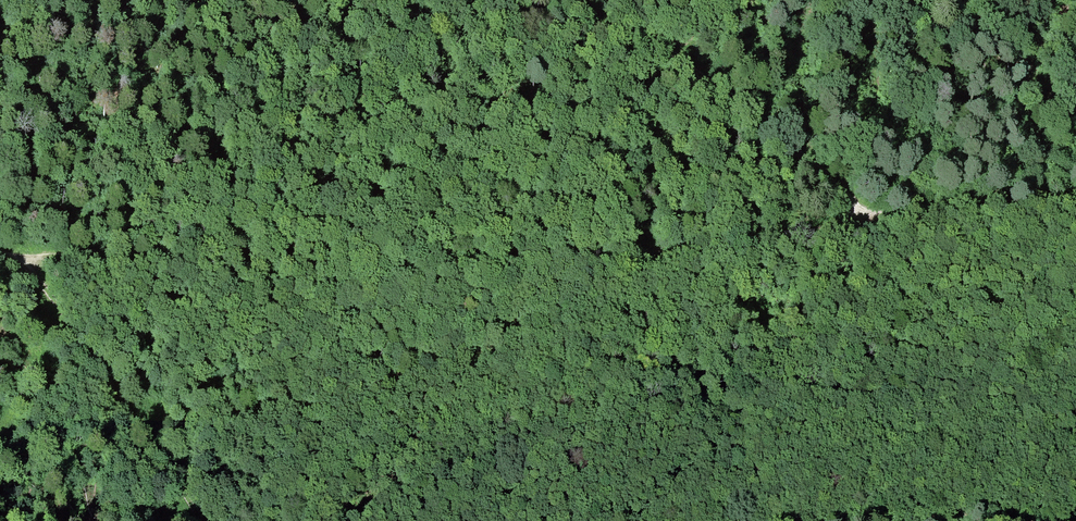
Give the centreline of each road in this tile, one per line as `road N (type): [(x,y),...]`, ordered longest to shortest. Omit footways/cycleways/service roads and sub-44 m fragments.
road 1 (track): [(9,259),(72,255),(320,297),(810,233),(865,209)]
road 2 (track): [(597,0),(865,209),(1075,202)]
road 3 (track): [(0,254),(38,285),(203,520)]

